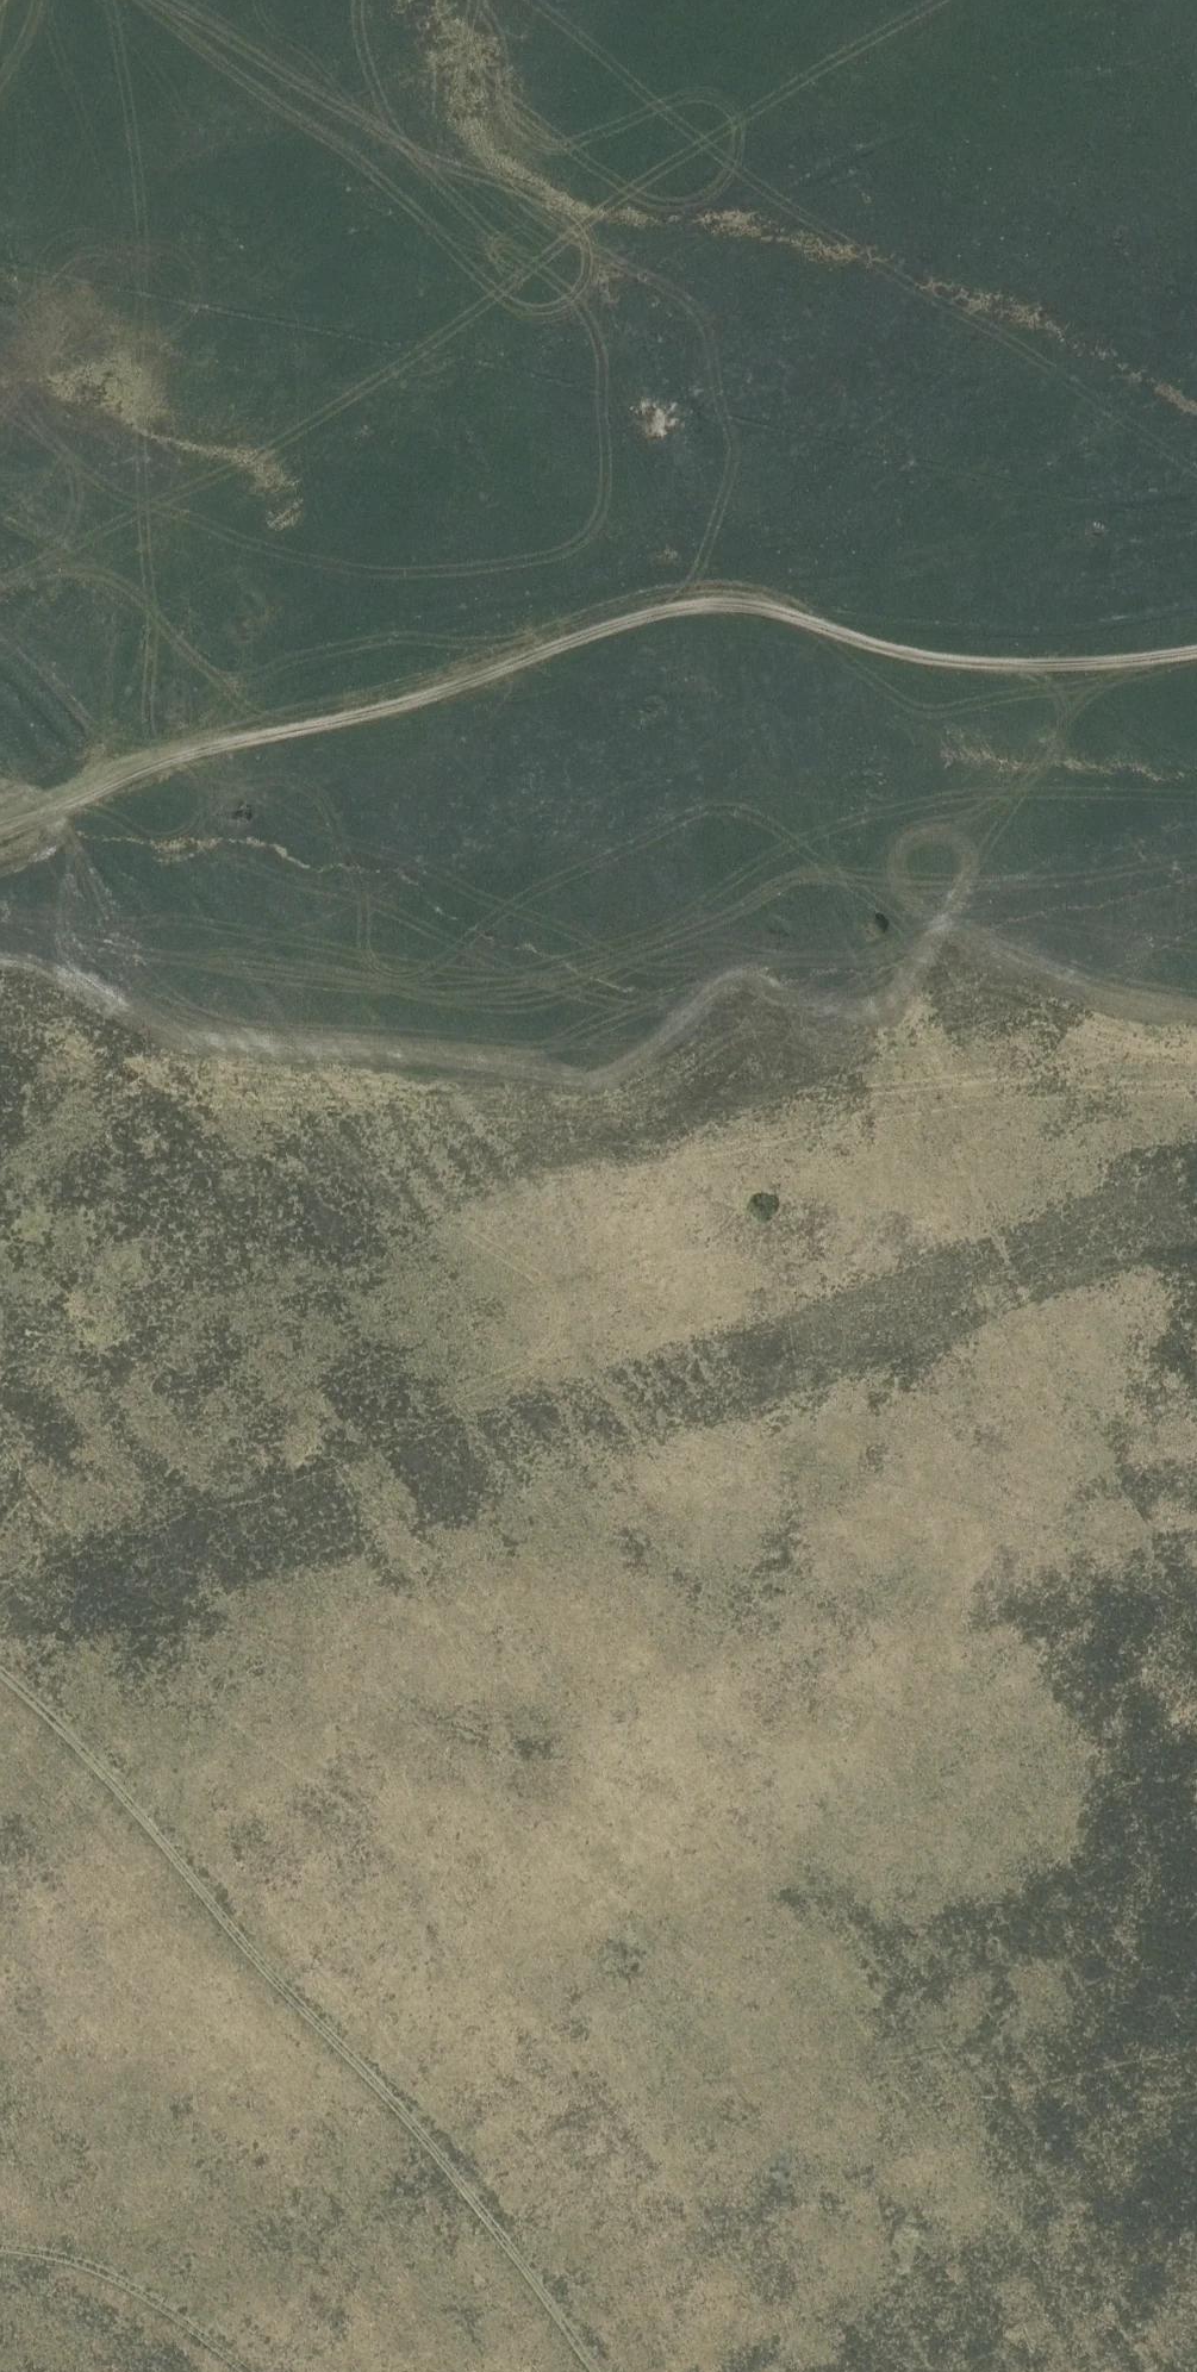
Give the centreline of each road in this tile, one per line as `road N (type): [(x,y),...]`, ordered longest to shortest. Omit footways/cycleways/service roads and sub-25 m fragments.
road 1 (track): [(1196,652),(1104,664),(989,665),(919,657),(751,607),(675,608),(407,703),(162,764),(0,835)]
road 2 (track): [(593,2371),(446,2165),(265,1970),(123,1796),(0,1672)]
road 3 (track): [(188,2371),(62,2291),(0,2268)]

